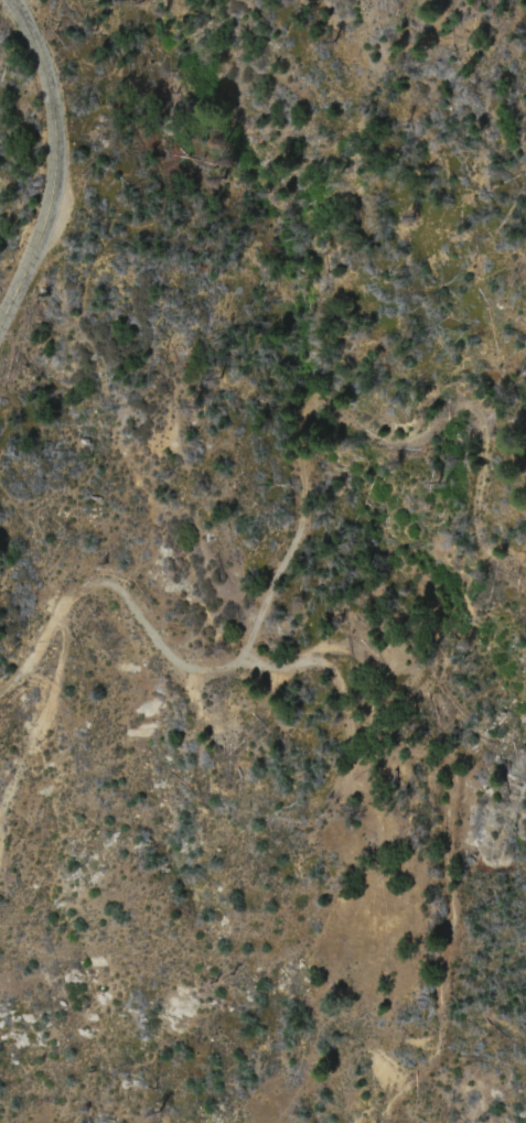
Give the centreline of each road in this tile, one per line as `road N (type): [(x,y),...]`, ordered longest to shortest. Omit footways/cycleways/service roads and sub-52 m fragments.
road 1 (residential): [(525,538),(507,505),(495,434),(442,411),(325,452),(247,648),(219,671),(198,672),(213,847),(54,967),(0,1071)]
road 2 (tertiary): [(0,333),(21,293),(62,137),(56,96),(28,22),(10,0)]
road 3 (residential): [(0,695),(29,667),(64,605),(104,579),(121,586),(198,672)]

